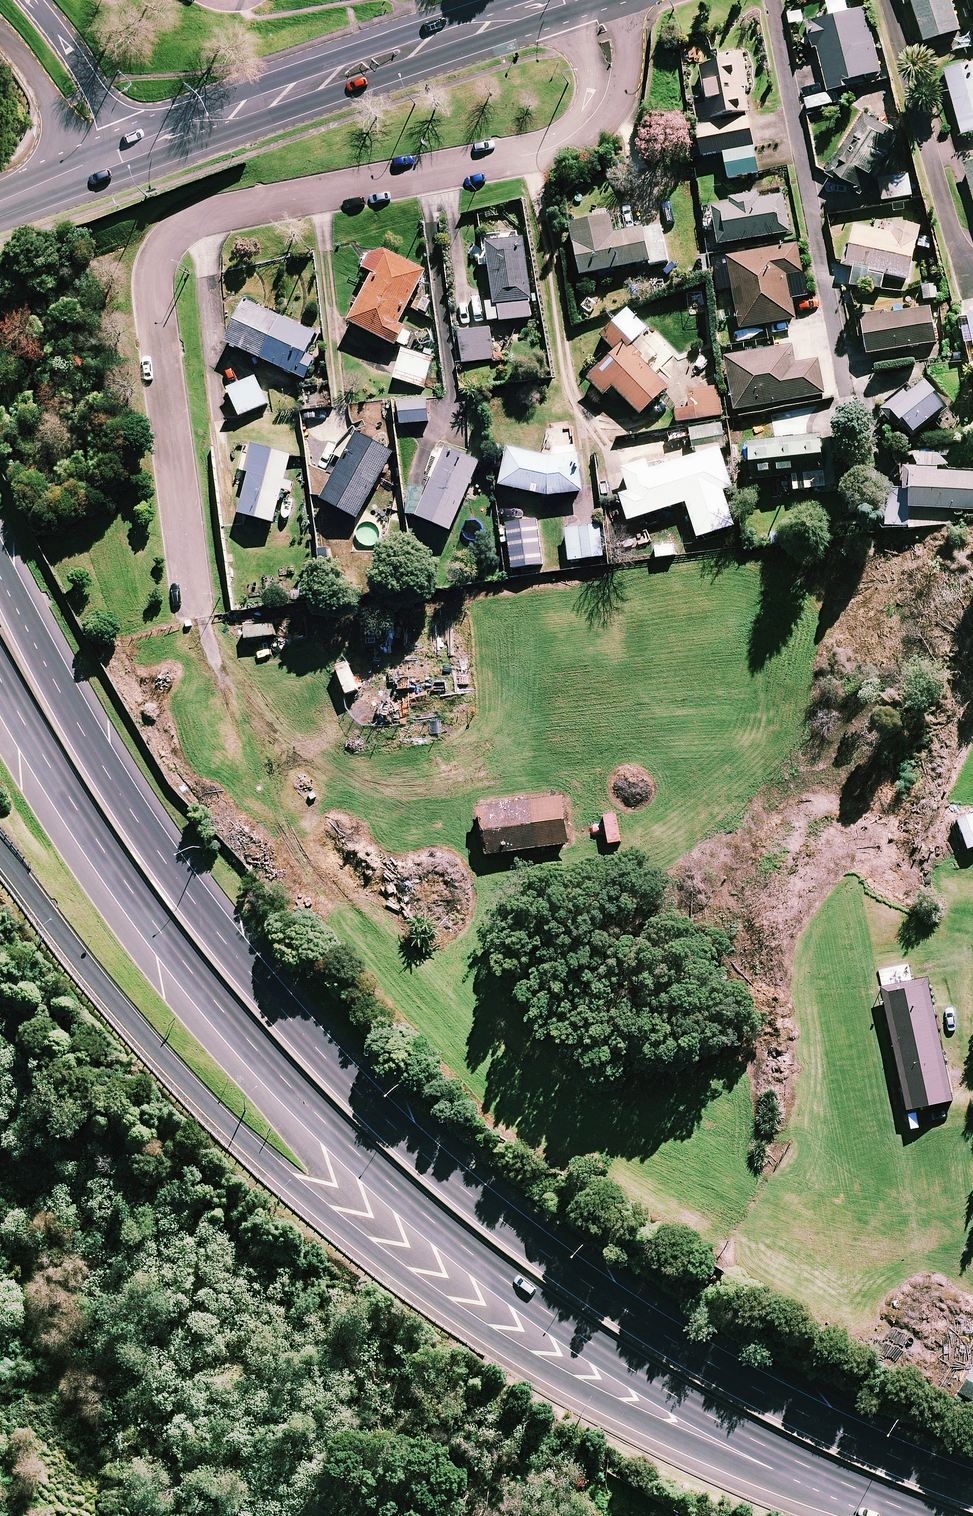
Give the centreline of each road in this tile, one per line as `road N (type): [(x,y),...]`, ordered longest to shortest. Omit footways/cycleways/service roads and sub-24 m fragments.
road 1 (trunk): [(0,563),(106,770),(240,962),(356,1091),(484,1207),(653,1329),(795,1410),(972,1485)]
road 2 (trunk): [(883,1503),(637,1373),(456,1242),(366,1163),(284,1083),(135,909),(0,686)]
road 3 (trunk): [(883,1503),(791,1489),(641,1425),(528,1362),(416,1284),(272,1168),(180,1076),(0,853)]
road 4 (residential): [(193,598),(154,292),(162,242),(207,216),(549,149),(586,122),(611,75),(593,0)]
road 5 (secondary): [(577,0),(466,30),(124,152)]
road 6 (residential): [(842,380),(769,0)]
road 7 (residential): [(972,273),(960,259),(888,0)]
road 8 (trunk): [(31,0),(94,90),(124,152)]
road 9 (residential): [(78,170),(47,104),(0,33)]

